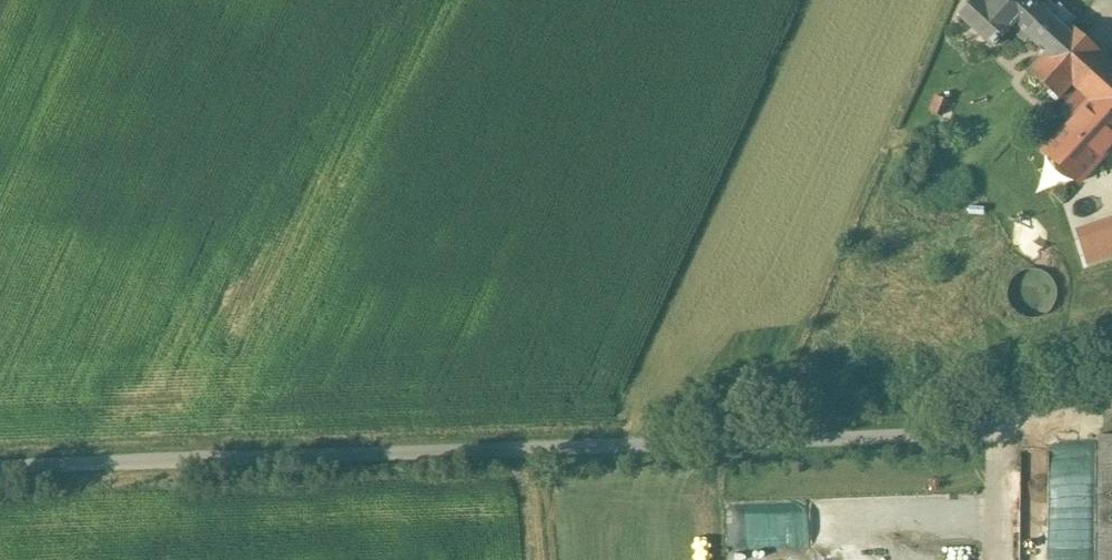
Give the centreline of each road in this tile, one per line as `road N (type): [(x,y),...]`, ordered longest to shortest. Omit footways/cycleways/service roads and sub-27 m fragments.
road 1 (unclassified): [(0,467),(894,437),(1001,420),(1111,384)]

